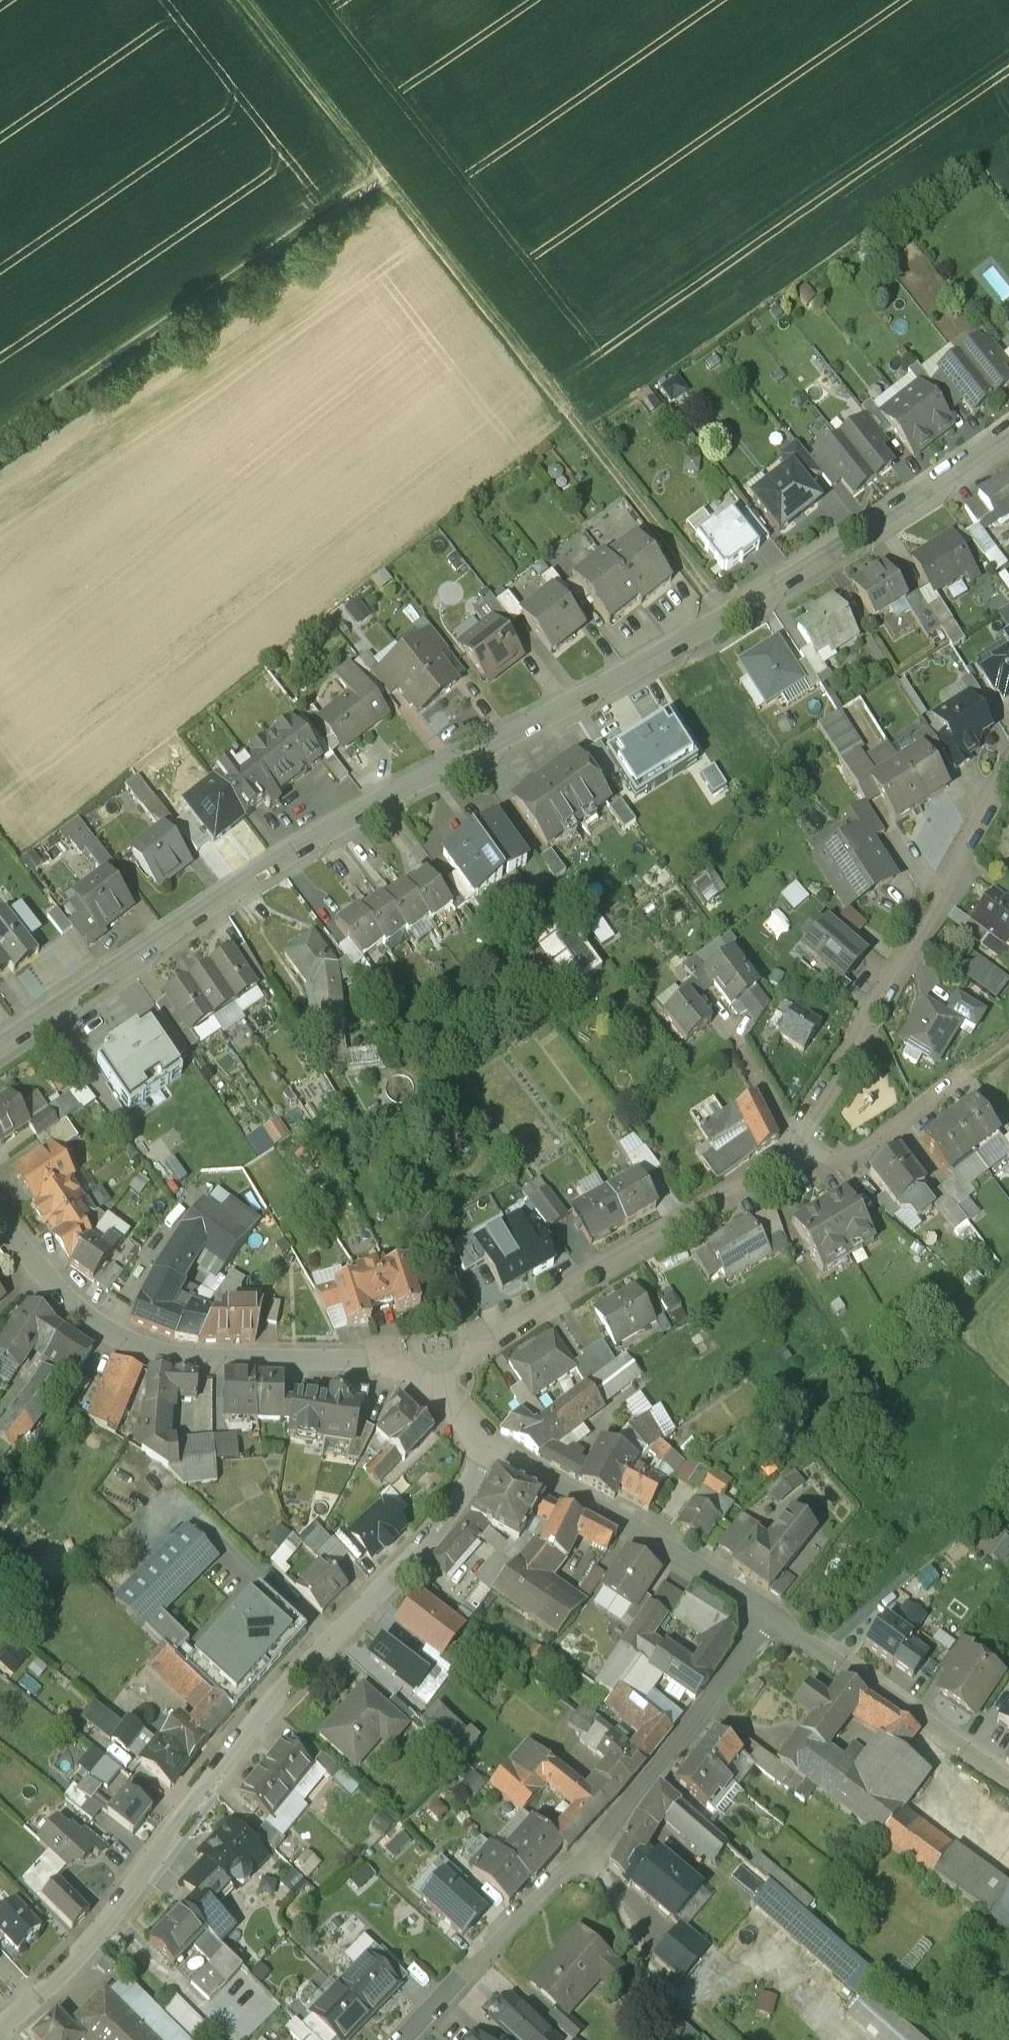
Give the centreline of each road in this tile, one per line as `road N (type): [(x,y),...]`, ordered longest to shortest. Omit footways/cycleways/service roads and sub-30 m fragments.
road 1 (residential): [(0,1045),(329,829),(724,619),(1008,433)]
road 2 (track): [(248,0),(504,319),(724,619)]
road 3 (residential): [(491,1447),(467,1493),(256,1720),(105,1920),(28,2000)]
road 4 (residential): [(777,1620),(629,1809),(498,1934),(404,2039)]
road 5 (residential): [(0,1217),(78,1307),(141,1345),(197,1354),(373,1357),(426,1378)]
road 6 (track): [(382,168),(0,435)]
road 7 (residential): [(426,1378),(779,1169),(803,1145)]
road 8 (residential): [(803,1145),(1008,771)]
road 9 (residential): [(491,1447),(777,1620)]
road 10 (residential): [(777,1620),(1008,1770)]
road 11 (track): [(582,1860),(605,1881),(640,1964),(720,2039)]
road 12 (residential): [(803,1145),(846,1159),(962,1072)]

